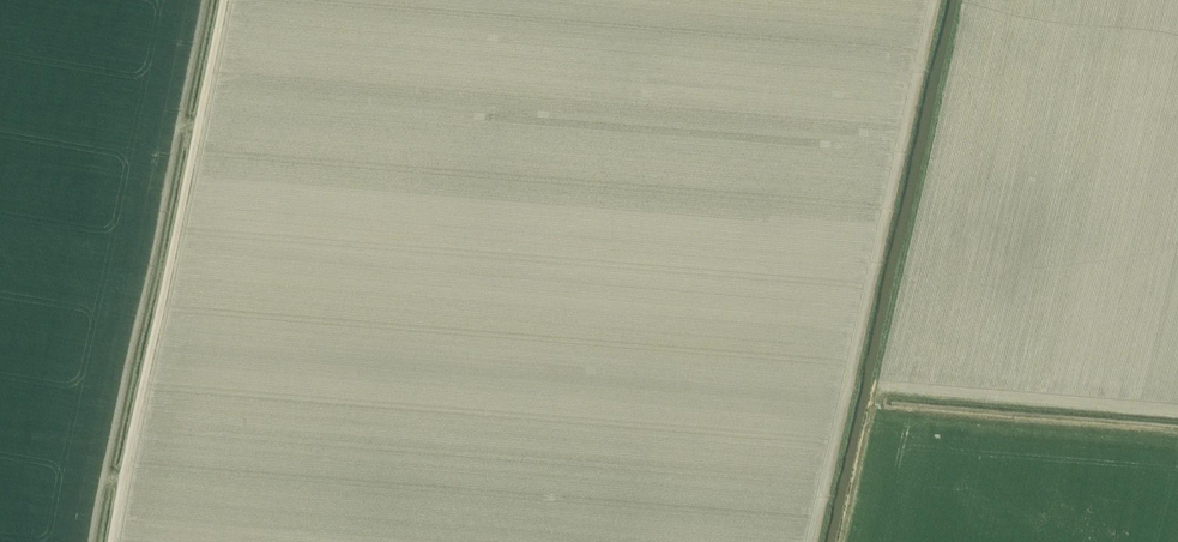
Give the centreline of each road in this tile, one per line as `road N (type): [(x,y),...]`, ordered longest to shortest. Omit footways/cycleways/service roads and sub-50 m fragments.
road 1 (track): [(111,541),(224,0)]

